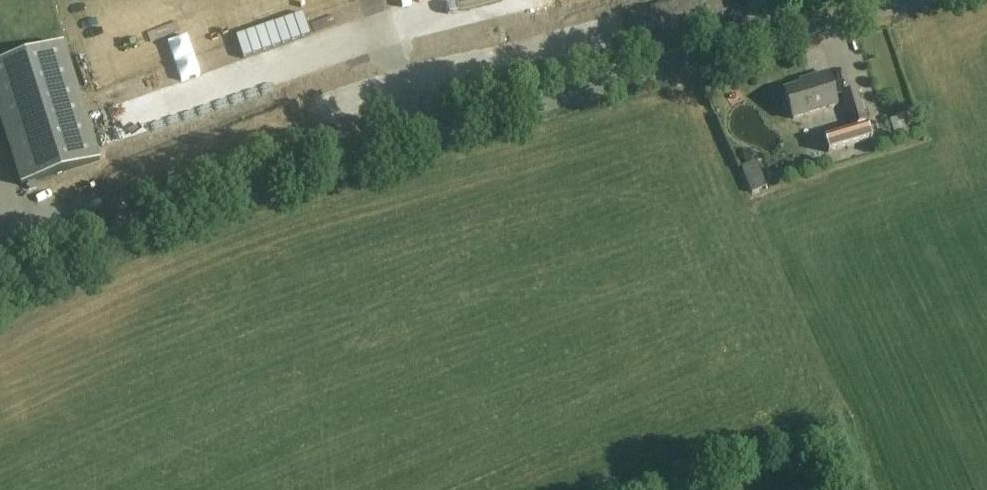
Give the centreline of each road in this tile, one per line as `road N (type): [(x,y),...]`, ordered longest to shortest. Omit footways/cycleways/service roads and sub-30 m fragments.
road 1 (unclassified): [(0,306),(195,211),(375,146),(909,0)]

